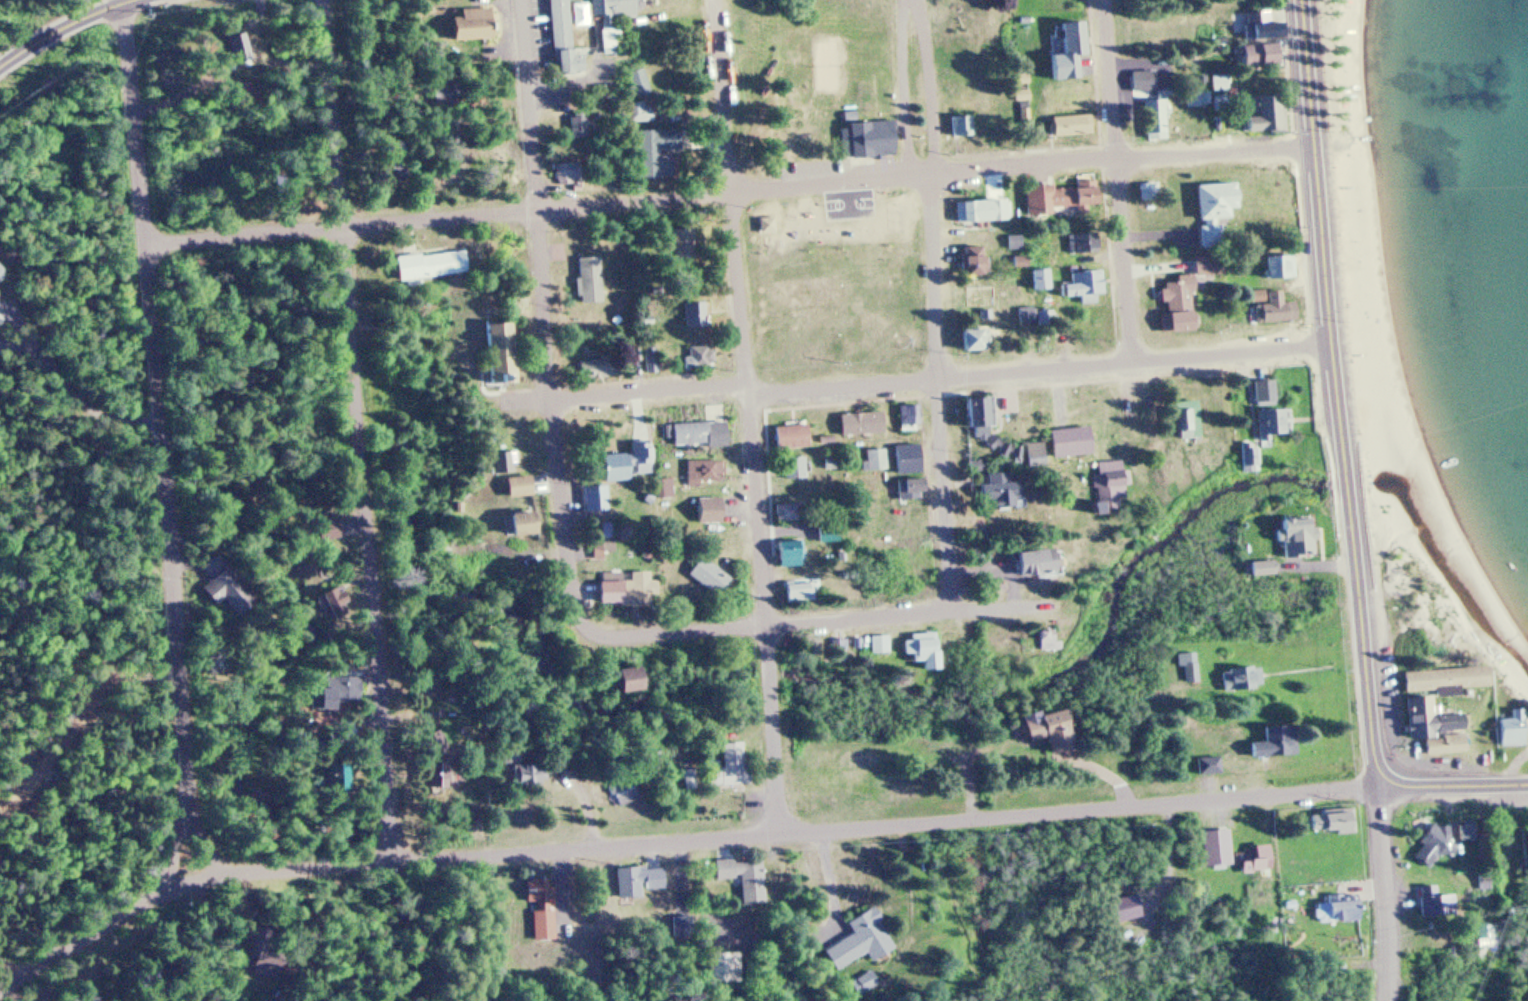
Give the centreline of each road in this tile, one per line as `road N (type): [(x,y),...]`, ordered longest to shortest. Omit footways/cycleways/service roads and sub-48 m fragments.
road 1 (residential): [(0,990),(135,907),(226,871),(1354,790),(1383,776)]
road 2 (residential): [(1315,147),(146,239)]
road 3 (residential): [(252,868),(210,842),(171,796),(146,239),(122,0)]
road 4 (residential): [(388,858),(325,0)]
road 5 (residential): [(496,407),(1333,347)]
road 6 (residential): [(779,835),(713,0)]
road 7 (primary): [(1383,776),(1375,758),(1303,0)]
road 8 (residential): [(587,626),(569,599),(554,502),(518,0)]
road 9 (residential): [(950,612),(916,0)]
road 10 (residential): [(587,626),(608,639),(1047,602)]
road 11 (residential): [(1133,363),(1105,0)]
road 12 (tertiary): [(1381,1000),(1383,776)]
road 13 (primary): [(1383,776),(1402,784),(1527,786)]

